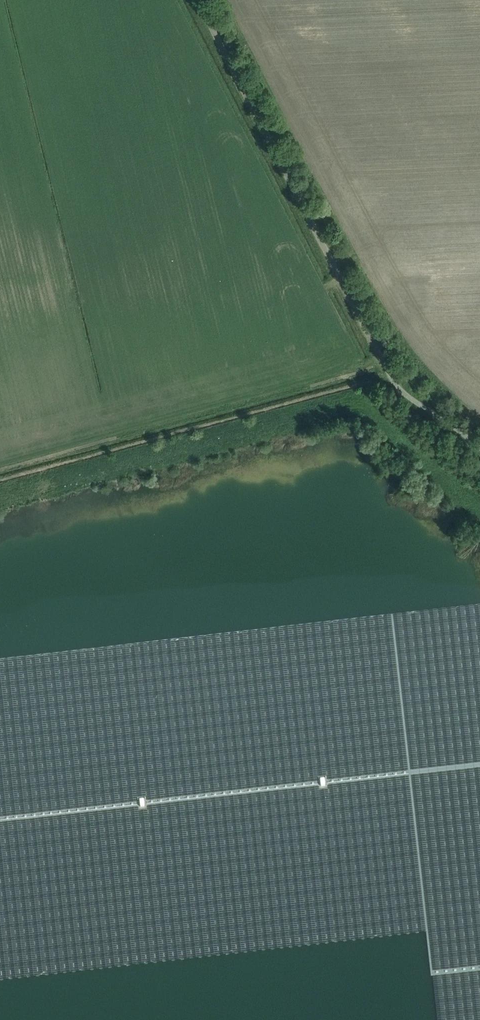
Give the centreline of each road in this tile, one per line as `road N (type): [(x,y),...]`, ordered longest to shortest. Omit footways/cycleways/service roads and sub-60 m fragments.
road 1 (unclassified): [(399,388),(199,0)]

